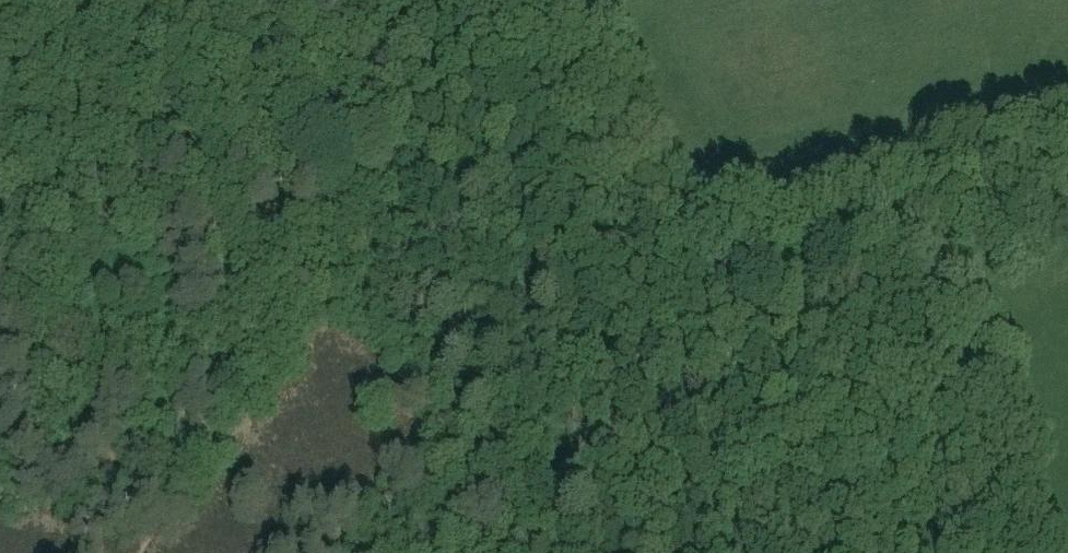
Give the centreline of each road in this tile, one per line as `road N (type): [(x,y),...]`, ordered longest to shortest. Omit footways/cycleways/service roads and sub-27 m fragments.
road 1 (track): [(671,265),(712,261),(825,296),(881,339),(928,408),(844,552)]

